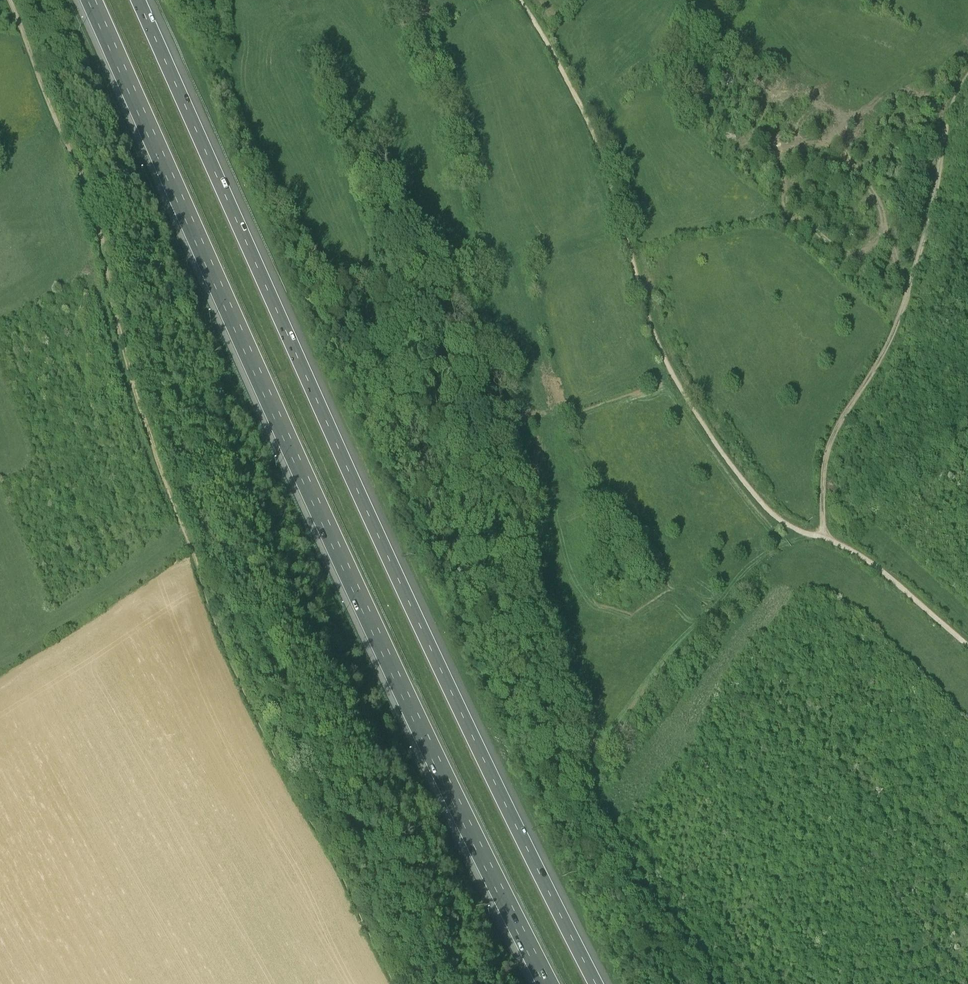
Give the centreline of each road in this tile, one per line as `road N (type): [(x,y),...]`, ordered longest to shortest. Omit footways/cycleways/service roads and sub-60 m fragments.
road 1 (motorway): [(85,0),(227,332),(545,983)]
road 2 (motorway): [(598,983),(430,640),(138,0)]
road 3 (track): [(520,0),(589,124),(651,327),(675,379),(766,508),(823,538)]
road 4 (track): [(198,564),(135,390),(91,198),(12,0)]
road 5 (track): [(823,538),(824,460),(902,309),(951,110),(967,79)]
road 6 (track): [(823,538),(874,565),(967,646)]

